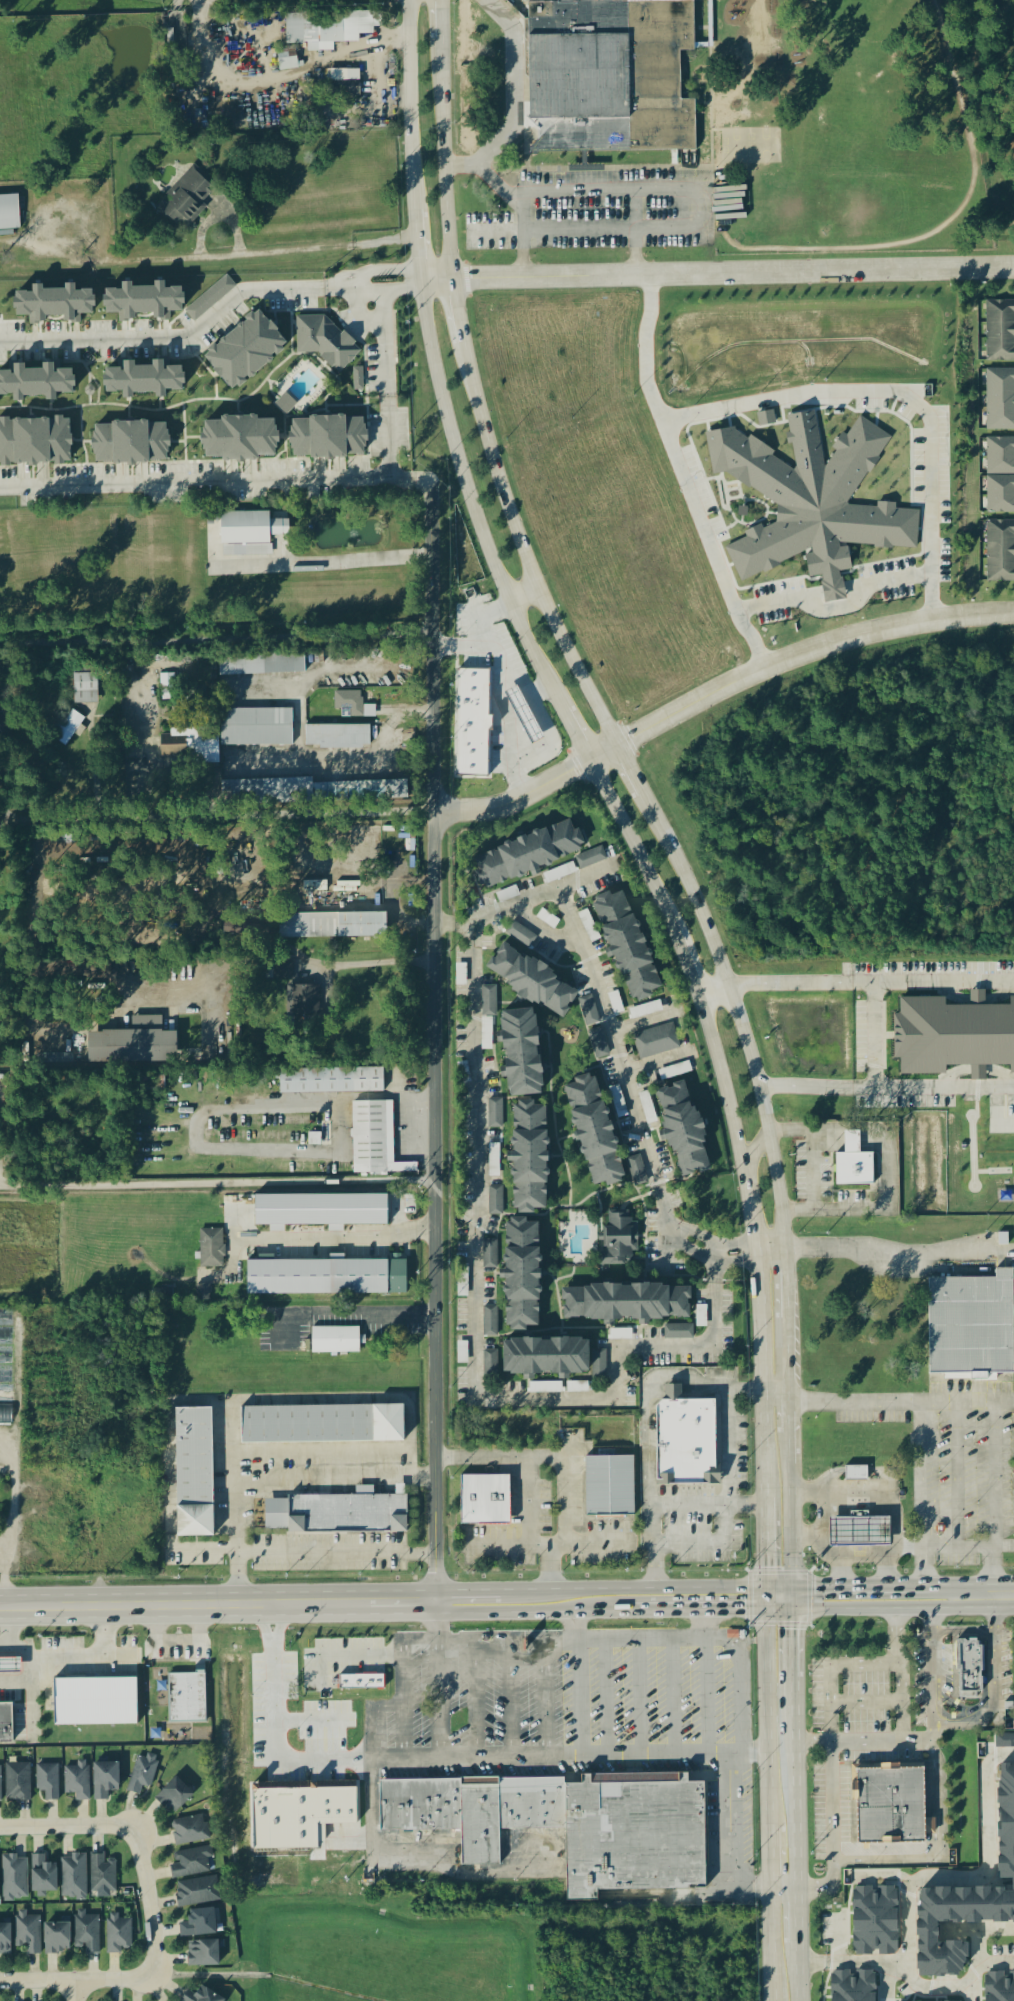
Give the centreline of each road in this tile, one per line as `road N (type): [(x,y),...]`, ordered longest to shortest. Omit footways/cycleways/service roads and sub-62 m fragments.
road 1 (residential): [(441,1604),(432,488)]
road 2 (secondary): [(620,746),(553,625),(479,413),(451,282),(442,40)]
road 3 (residential): [(434,810),(478,810),(519,798),(811,652),(901,627),(1013,614)]
road 4 (residential): [(423,282),(1013,270)]
road 5 (secondary): [(423,282),(431,353),(473,511),(560,705)]
road 6 (secondary): [(0,1609),(441,1604)]
road 7 (residential): [(432,633),(0,644)]
road 8 (secondary): [(769,1131),(714,944),(647,800)]
road 9 (secondary): [(754,1254),(761,1499)]
road 10 (secondary): [(764,1586),(766,1826)]
road 11 (secondary): [(764,1610),(977,1607),(997,1595)]
road 12 (secondary): [(997,1595),(976,1585),(764,1586)]
road 13 (secondary): [(412,0),(416,212)]
road 14 (secondary): [(797,1890),(794,1681)]
road 15 (secondary): [(638,1590),(458,1591),(441,1604)]
road 16 (secondary): [(441,1604),(457,1615),(637,1612)]
road 17 (secondary): [(590,762),(672,933)]
road 18 (secondary): [(696,995),(743,1161)]
road 19 (residential): [(158,1981),(0,1983)]
road 20 (residential): [(136,1828),(158,1981)]
road 21 (residential): [(0,1828),(136,1828)]
road 22 (secondary): [(637,1612),(764,1610)]
road 23 (secondary): [(764,1586),(638,1590)]
road 24 (secondary): [(795,1586),(790,1465)]

